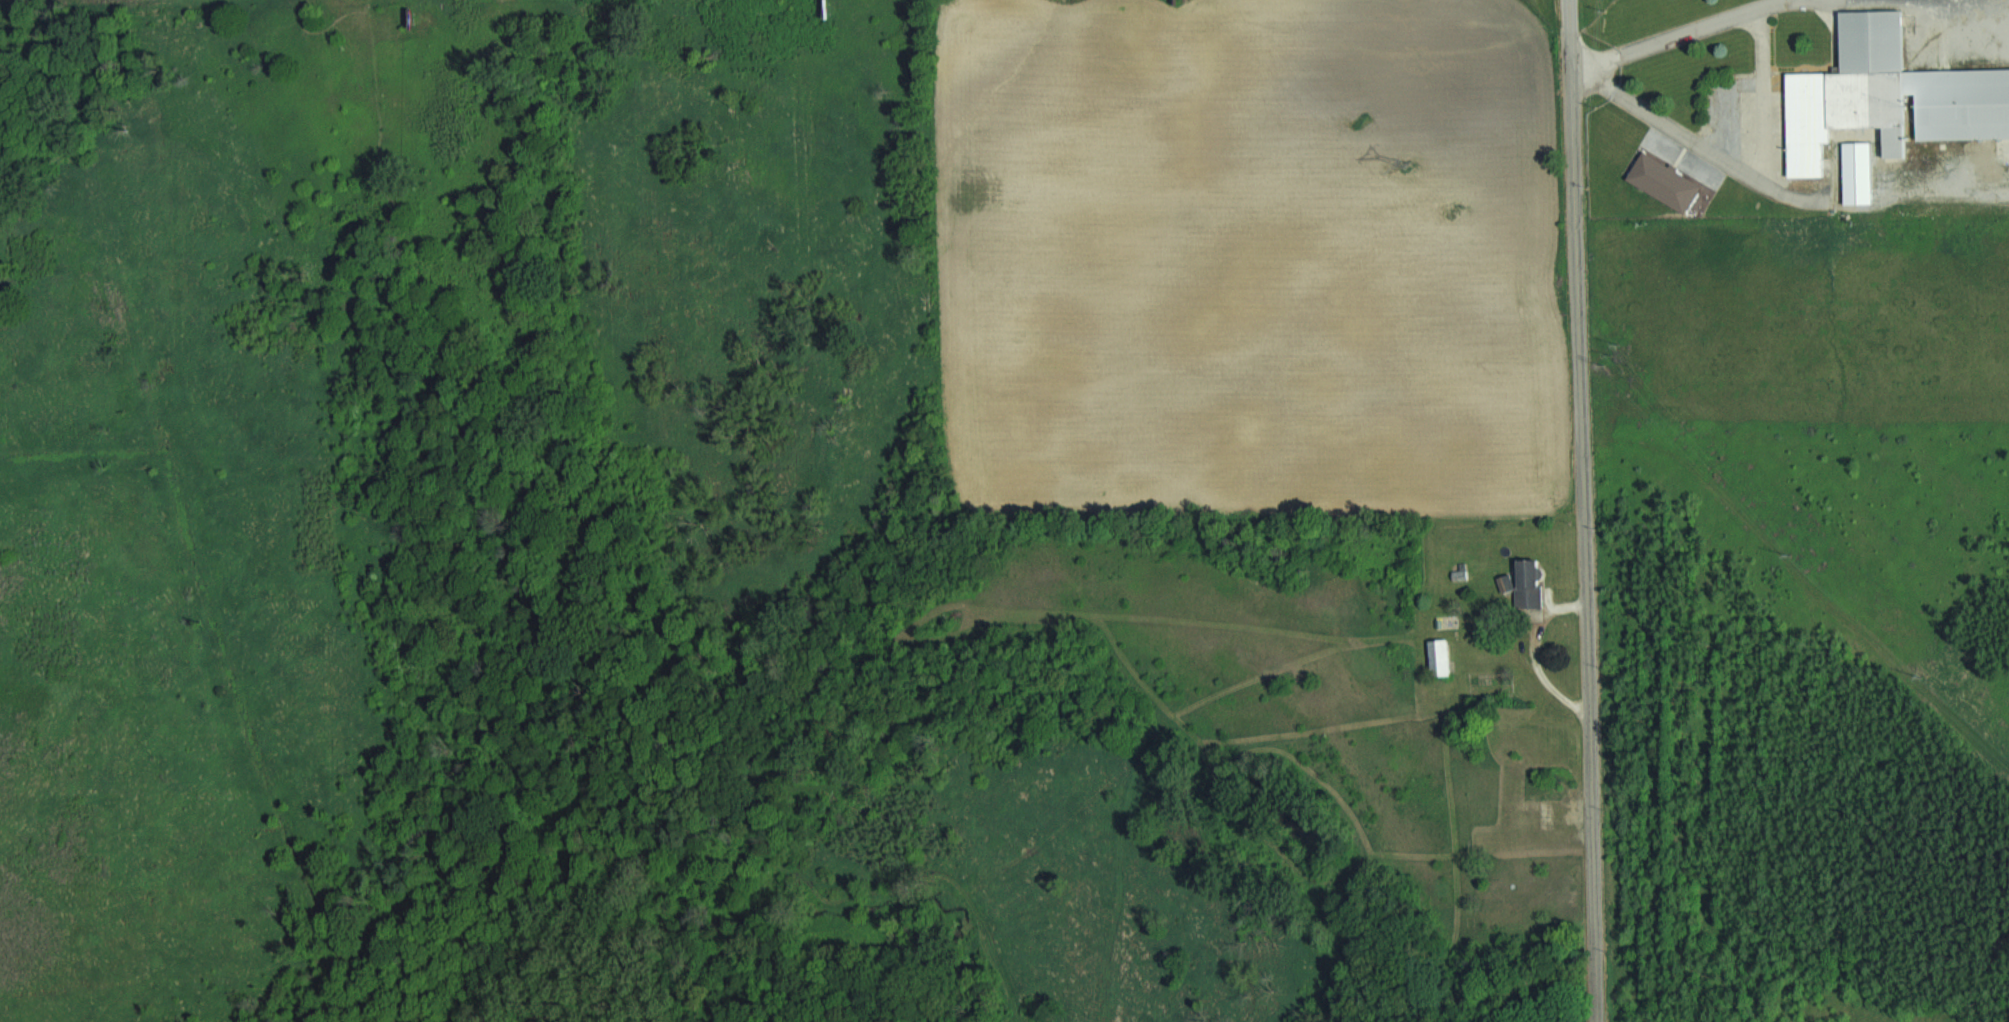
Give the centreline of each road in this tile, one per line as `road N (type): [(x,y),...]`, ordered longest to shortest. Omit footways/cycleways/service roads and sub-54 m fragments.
road 1 (residential): [(1593,1021),(1565,0)]

